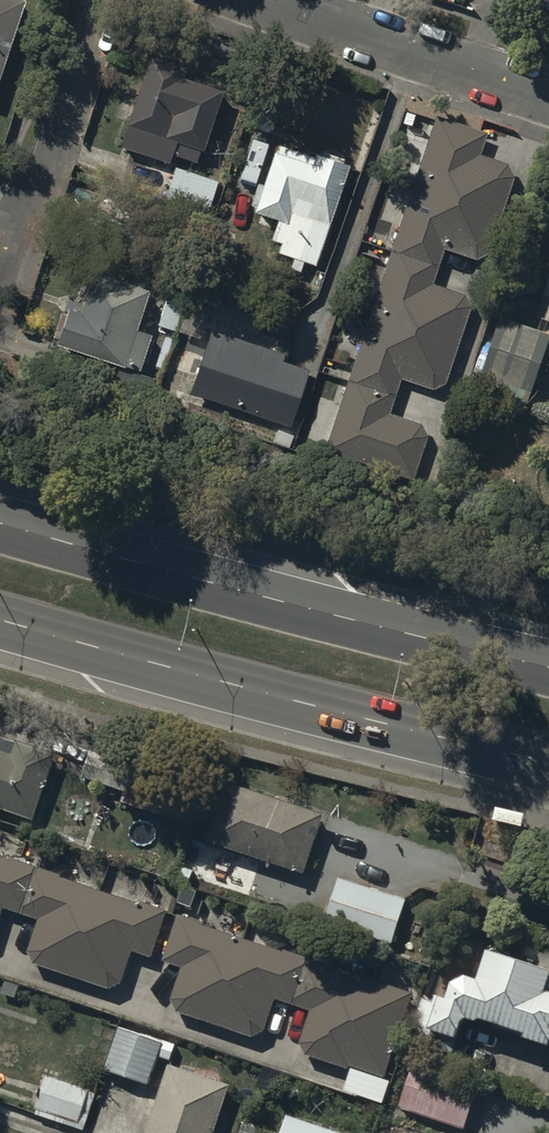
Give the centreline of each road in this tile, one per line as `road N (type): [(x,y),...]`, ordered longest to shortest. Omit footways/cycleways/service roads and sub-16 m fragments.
road 1 (trunk): [(0,523),(548,670)]
road 2 (trunk): [(548,762),(0,619)]
road 3 (residential): [(101,0),(0,320)]
road 4 (residential): [(248,0),(548,100)]

